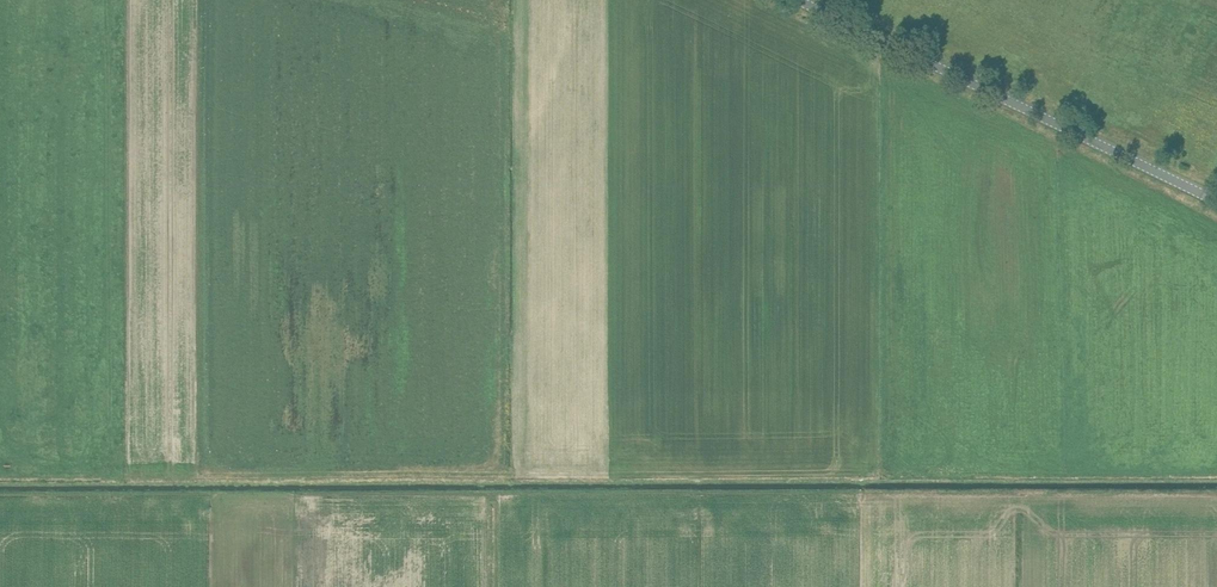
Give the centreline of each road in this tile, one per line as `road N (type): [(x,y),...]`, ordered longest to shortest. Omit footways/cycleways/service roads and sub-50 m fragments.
road 1 (secondary): [(1216,201),(800,0)]

